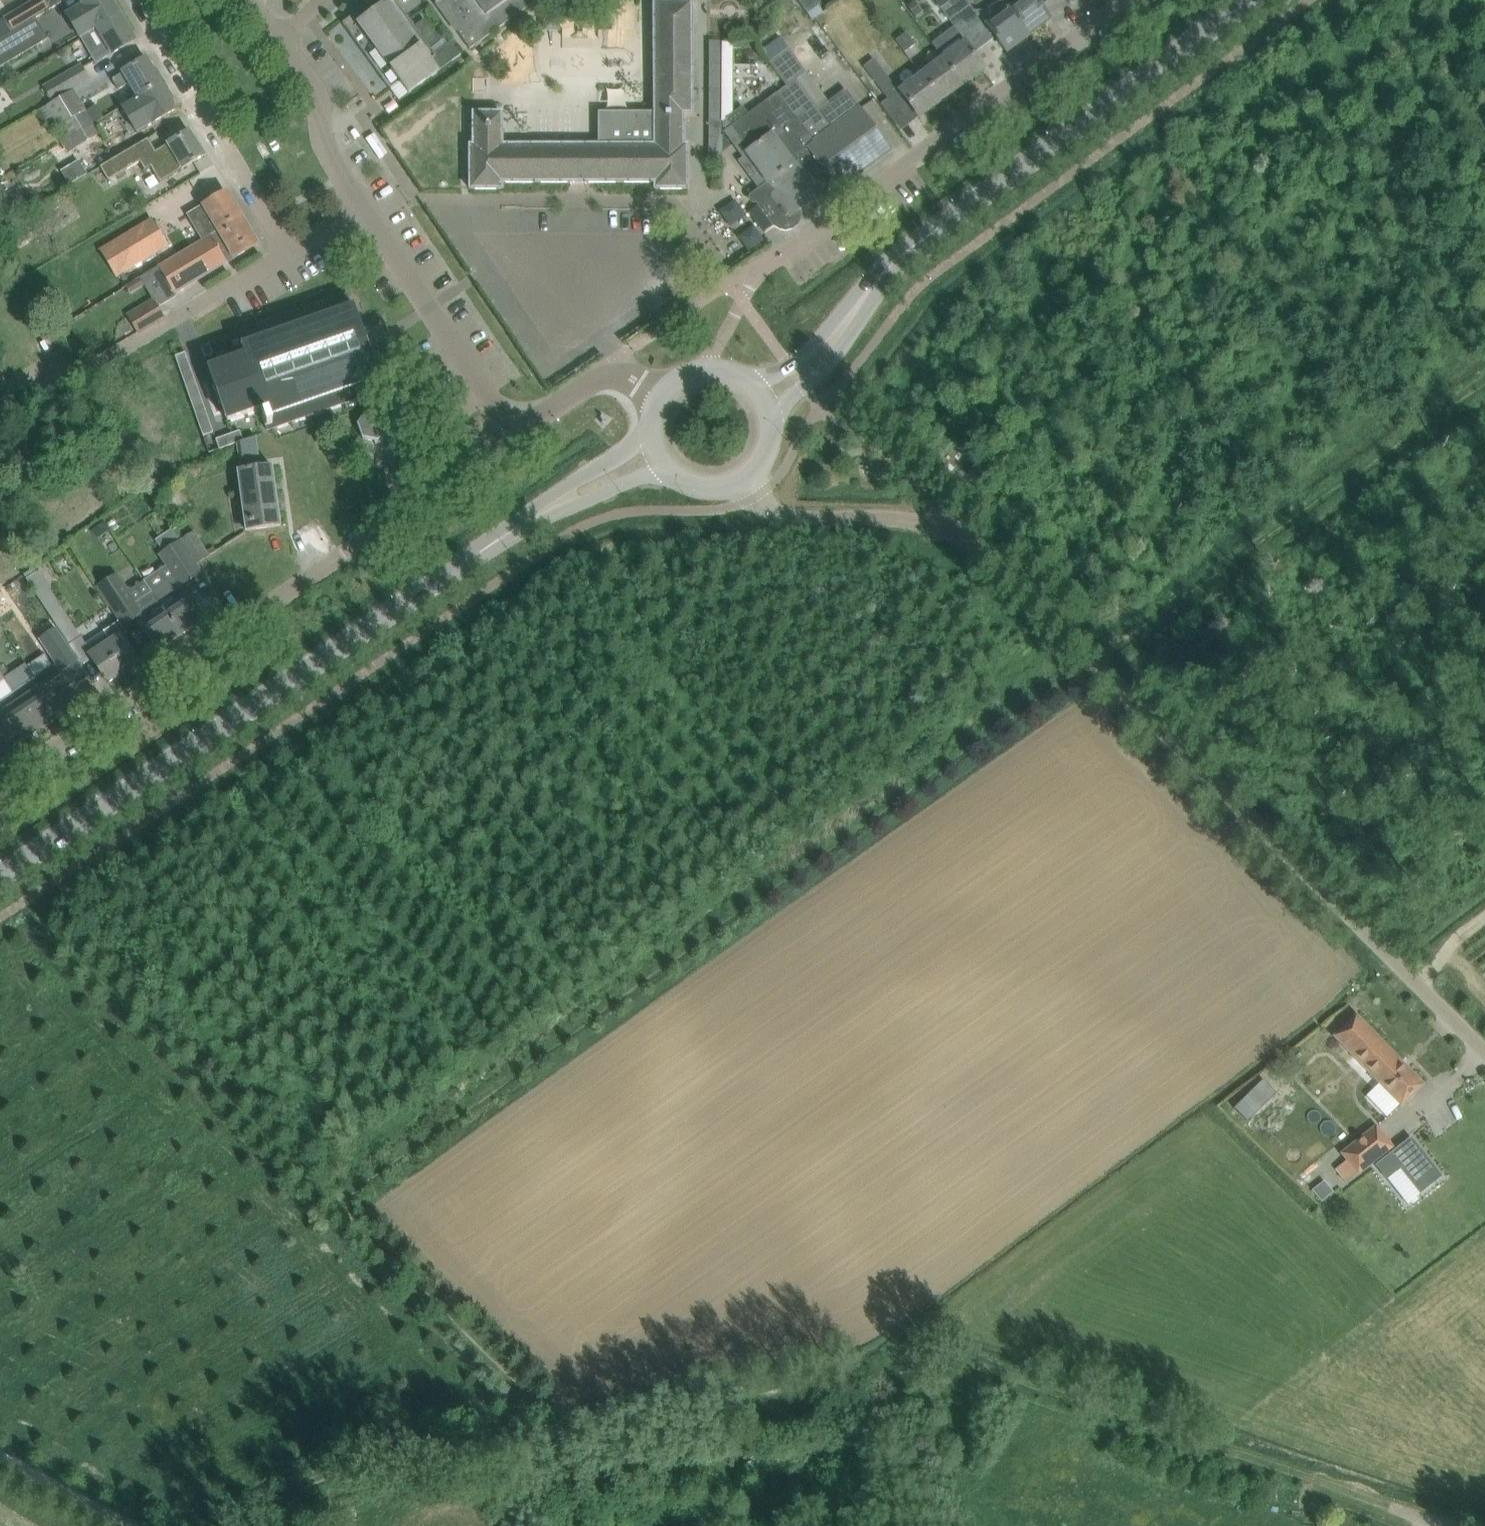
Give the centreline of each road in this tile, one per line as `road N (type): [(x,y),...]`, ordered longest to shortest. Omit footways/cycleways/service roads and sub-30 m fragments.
road 1 (unclassified): [(1484,1048),(967,540),(911,517),(780,512),(750,481)]
road 2 (track): [(348,1207),(1096,662)]
road 3 (track): [(555,1433),(964,1367),(1436,1518)]
road 4 (secondary): [(542,511),(0,875)]
road 5 (residential): [(0,798),(92,741),(496,449),(515,422)]
road 6 (residential): [(1125,0),(758,275),(710,365)]
road 7 (secondary): [(882,281),(910,247),(1249,0)]
road 8 (track): [(30,900),(348,1207)]
road 9 (track): [(224,1525),(326,1475),(555,1433)]
road 10 (track): [(348,1207),(544,1410),(555,1433)]
road 11 (residential): [(285,257),(136,0)]
road 12 (unclassified): [(515,422),(489,404),(362,208)]
road 13 (residential): [(362,208),(320,134),(318,95),(280,36)]
road 14 (secondary): [(773,421),(806,393),(882,281)]
road 15 (unclassified): [(658,390),(617,365),(563,402),(515,422)]
road 16 (secondary): [(882,281),(789,367),(755,384)]
road 17 (track): [(0,1458),(131,1525)]
road 18 (secondary): [(542,511),(665,476)]
road 19 (secondary): [(645,438),(542,511)]

